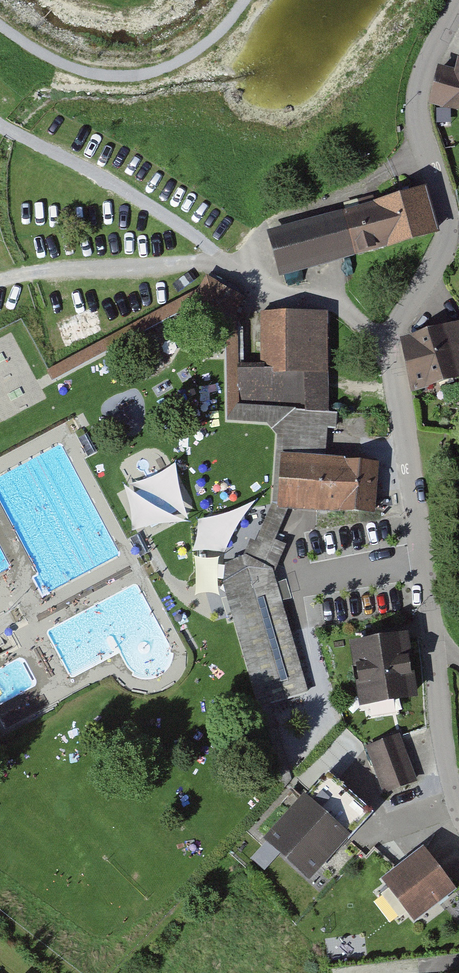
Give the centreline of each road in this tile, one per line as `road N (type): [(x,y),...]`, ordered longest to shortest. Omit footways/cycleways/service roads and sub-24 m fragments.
road 1 (residential): [(458,0),(418,98),(449,233),(390,335),(458,810)]
road 2 (track): [(0,25),(85,71),(125,77),(164,69),(221,31),(244,0)]
road 3 (track): [(0,121),(87,164),(234,264)]
road 4 (track): [(234,264),(71,265),(0,277)]

